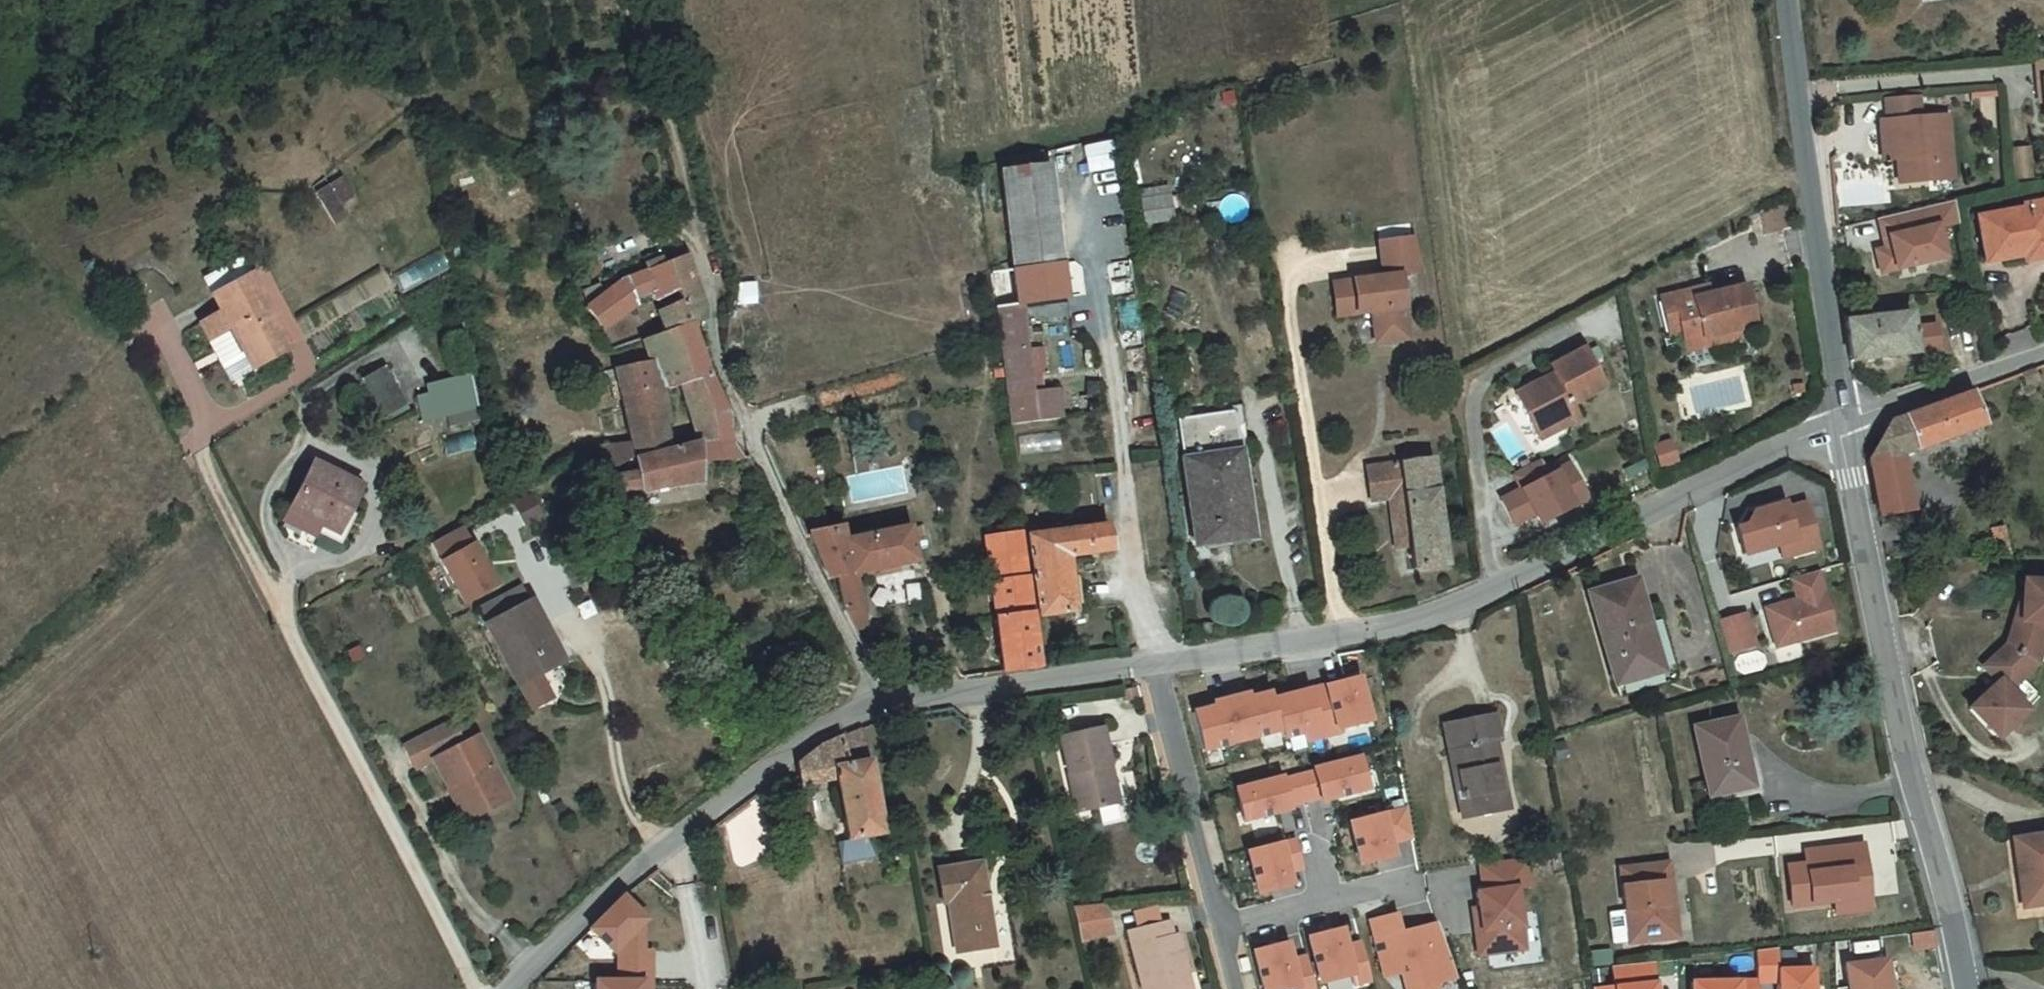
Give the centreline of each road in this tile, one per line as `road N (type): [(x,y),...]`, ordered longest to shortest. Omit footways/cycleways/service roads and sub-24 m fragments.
road 1 (unclassified): [(1153,665),(1423,618),(1837,425)]
road 2 (unclassified): [(1957,988),(1905,774),(1837,425)]
road 3 (unclassified): [(507,988),(668,843),(784,751),(873,699)]
road 4 (unclassified): [(1837,425),(1777,0)]
road 5 (residential): [(873,699),(722,349)]
road 6 (track): [(722,349),(718,289),(647,0)]
road 7 (unclassified): [(873,699),(1153,665)]
road 8 (residential): [(1153,665),(1219,931)]
road 9 (unclassified): [(1837,425),(2043,354)]
road 10 (residential): [(1420,880),(1219,931)]

